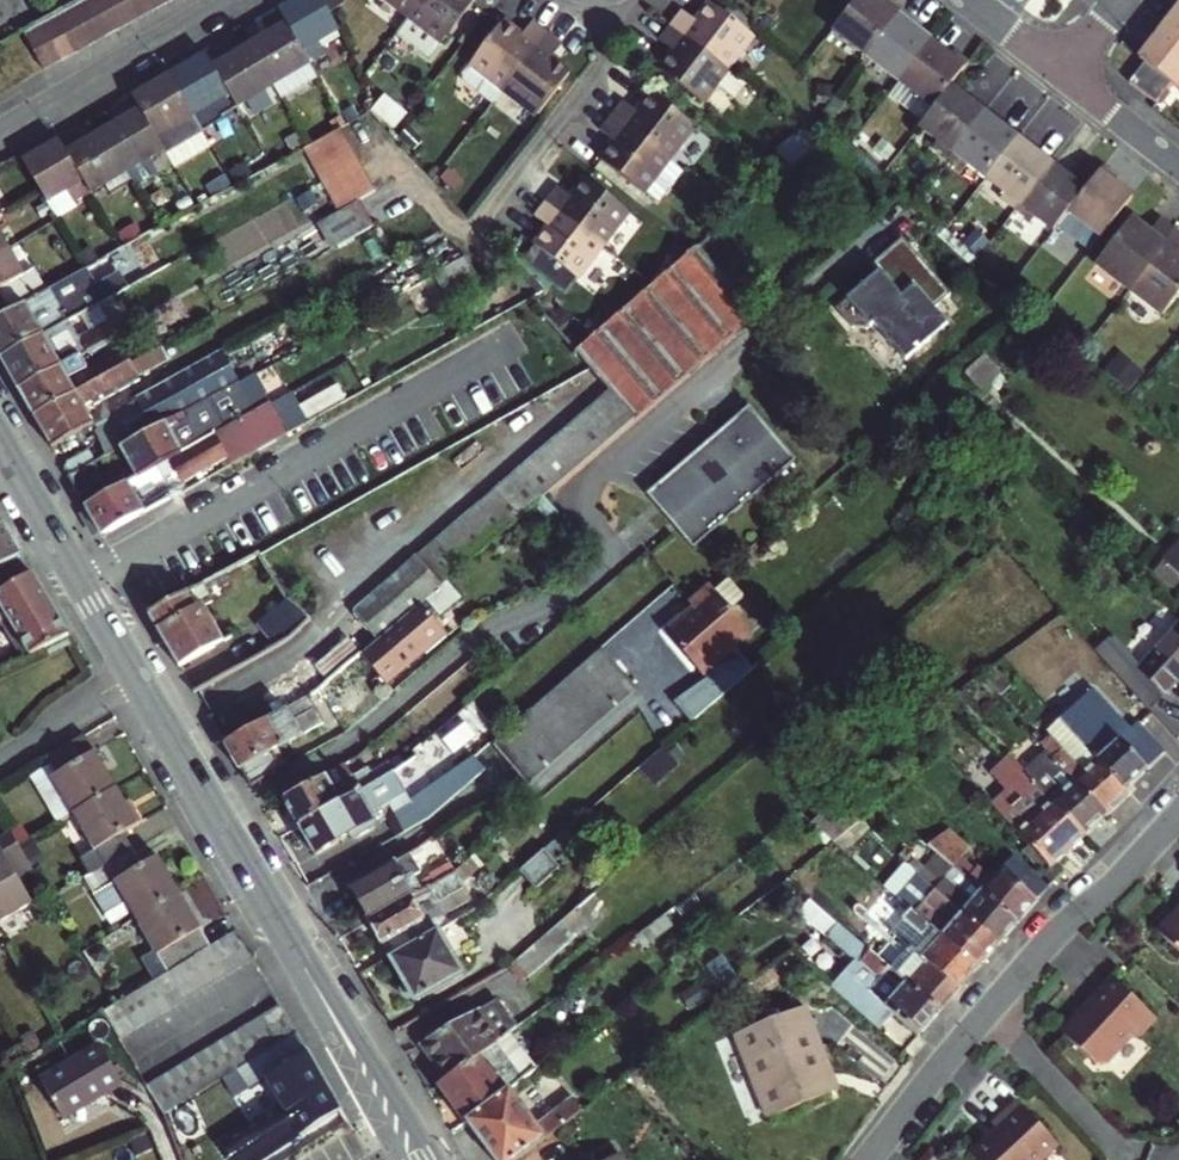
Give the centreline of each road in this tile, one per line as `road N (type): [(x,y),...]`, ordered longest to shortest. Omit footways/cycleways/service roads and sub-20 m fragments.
road 1 (secondary): [(137,677),(417,1159)]
road 2 (residential): [(77,574),(505,342)]
road 3 (residential): [(238,0),(0,136)]
road 4 (residential): [(1178,812),(989,1007)]
road 5 (residential): [(615,0),(606,61),(505,196)]
road 6 (residential): [(989,1007),(1127,1159)]
road 7 (residential): [(989,1007),(865,1159)]
road 8 (residential): [(137,677),(0,759)]
road 9 (residential): [(1060,72),(1178,165)]
road 10 (secondary): [(0,442),(62,549)]

